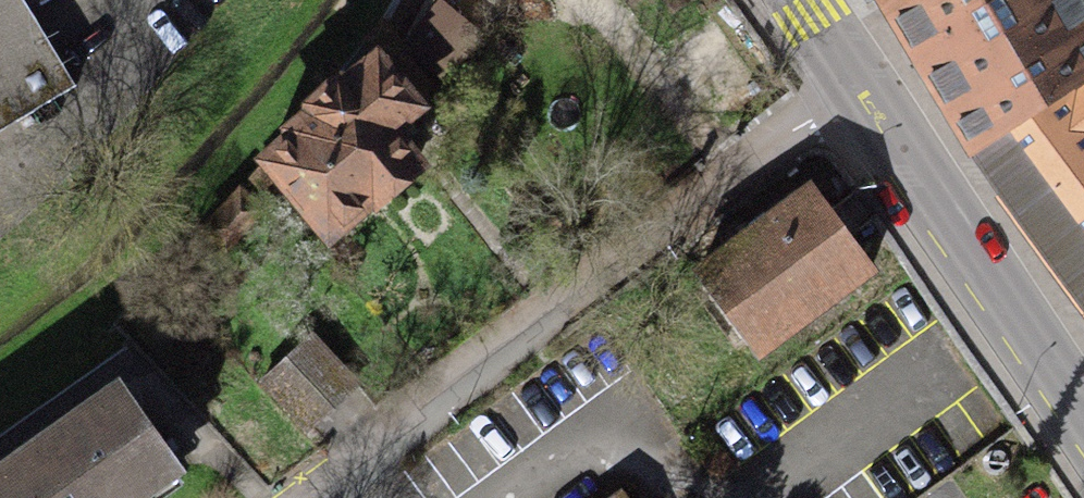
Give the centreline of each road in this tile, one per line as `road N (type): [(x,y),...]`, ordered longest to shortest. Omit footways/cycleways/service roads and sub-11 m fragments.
road 1 (residential): [(319,497),(570,296),(856,91)]
road 2 (secondary): [(856,91),(1083,421)]

